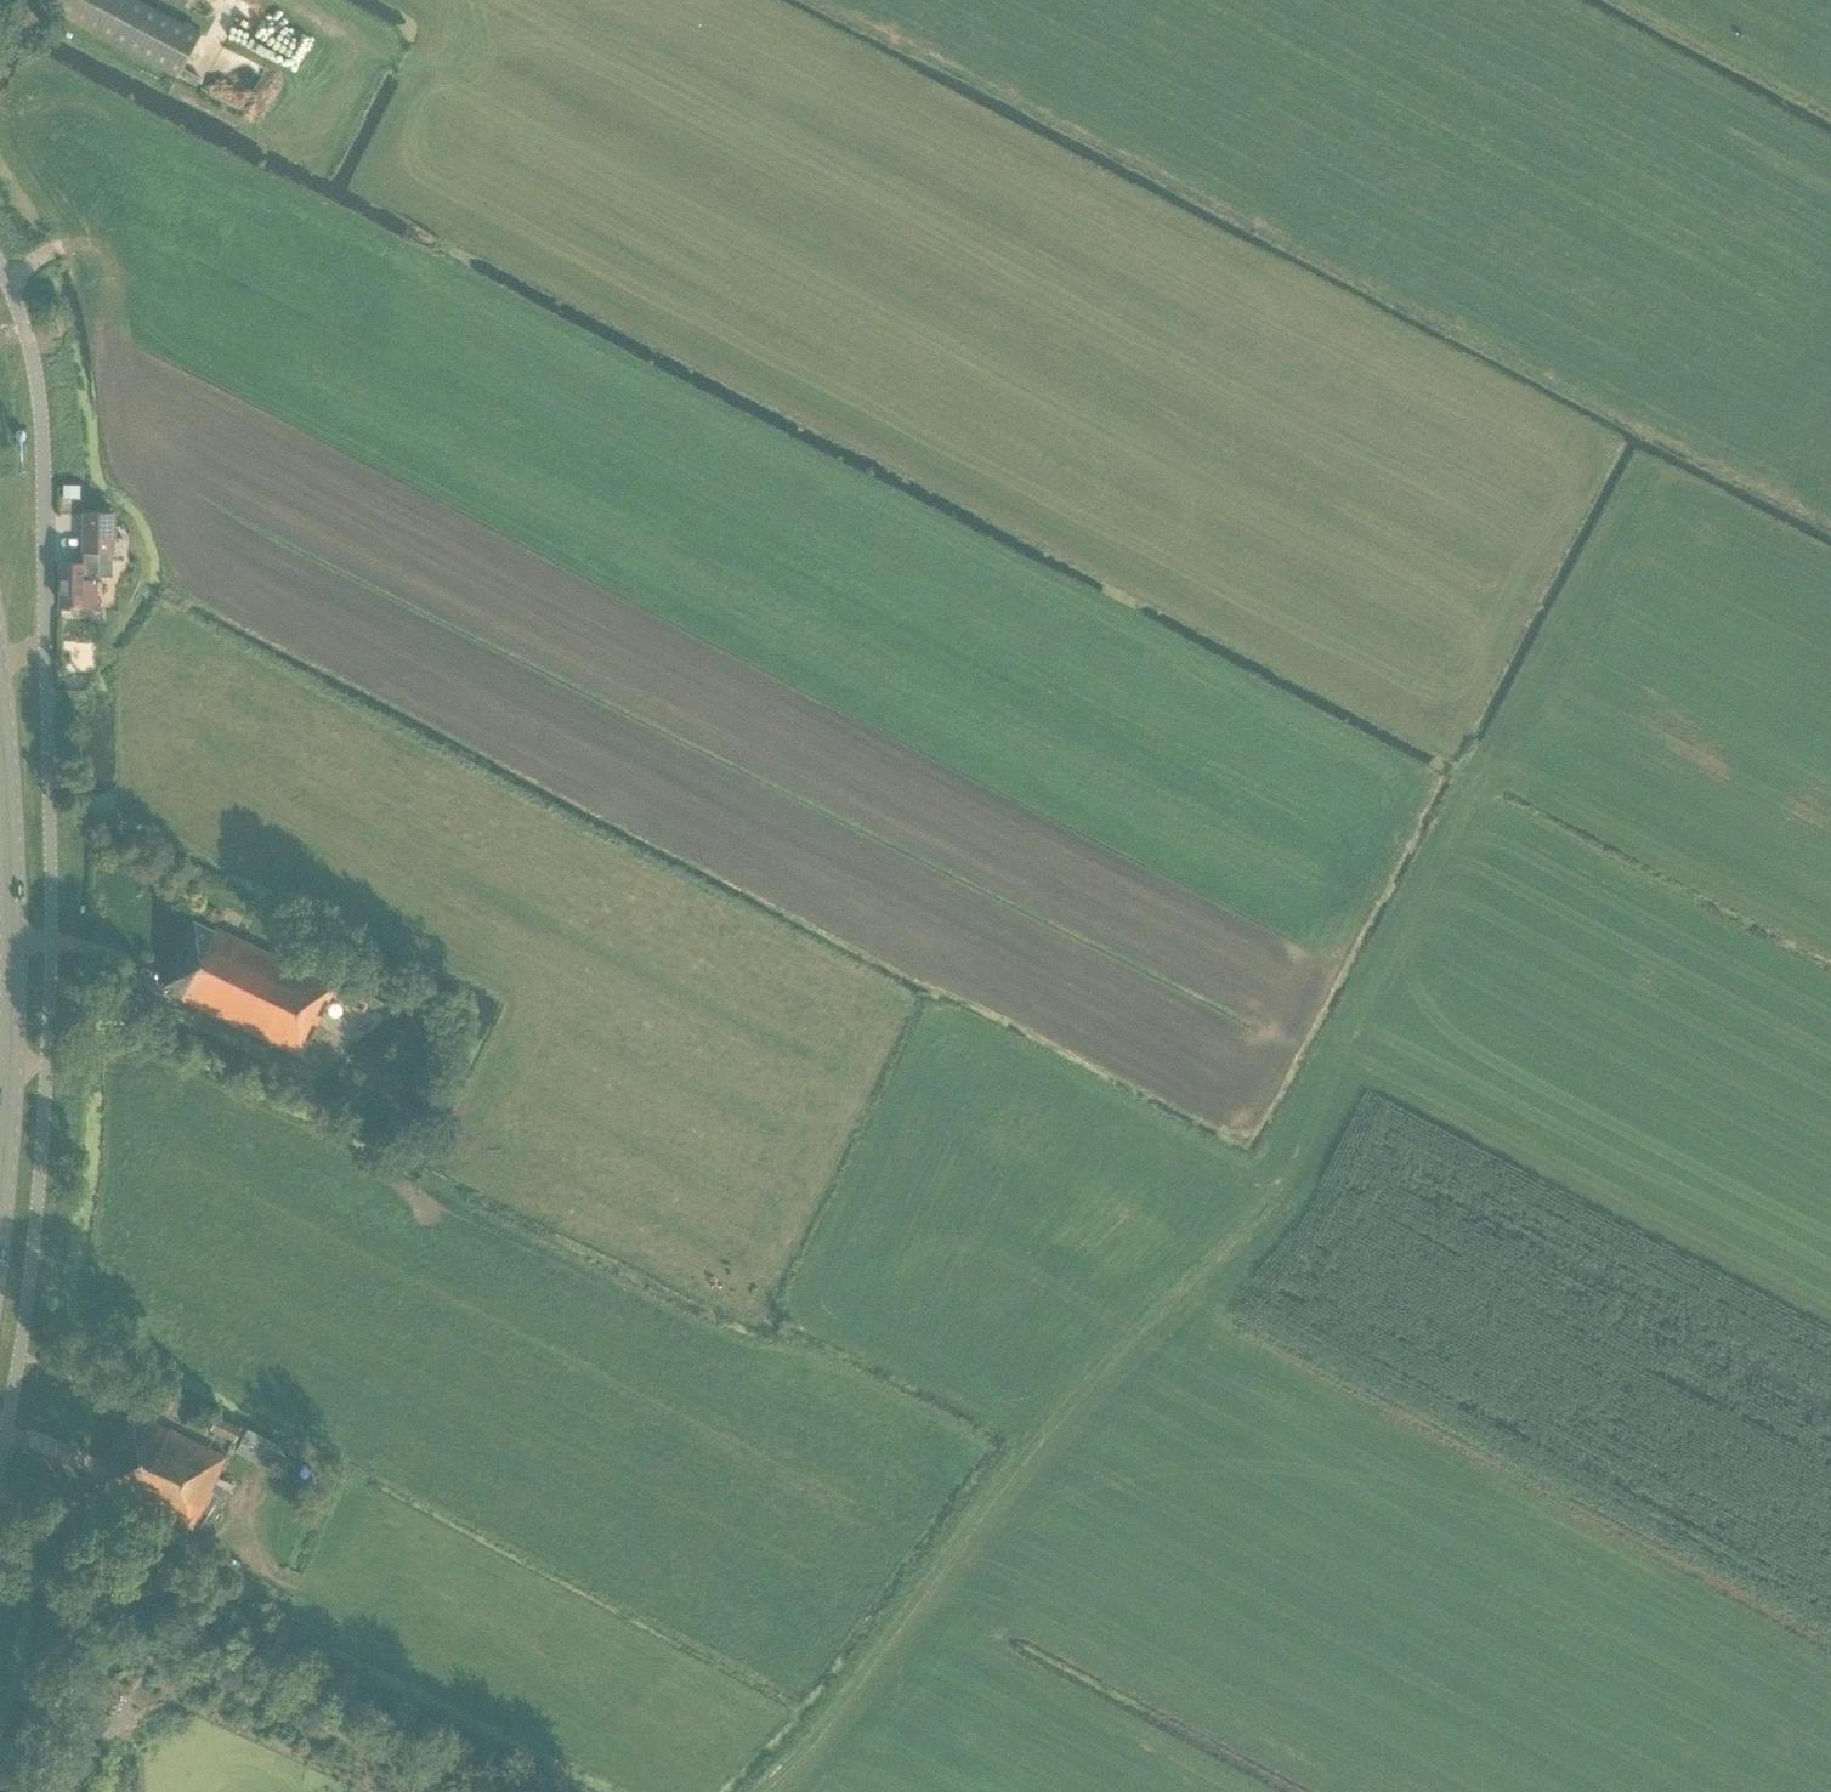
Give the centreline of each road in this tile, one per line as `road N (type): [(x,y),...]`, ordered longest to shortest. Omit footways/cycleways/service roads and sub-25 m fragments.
road 1 (secondary): [(0,1162),(9,950),(0,733)]
road 2 (residential): [(44,642),(37,432),(26,348),(0,282)]

